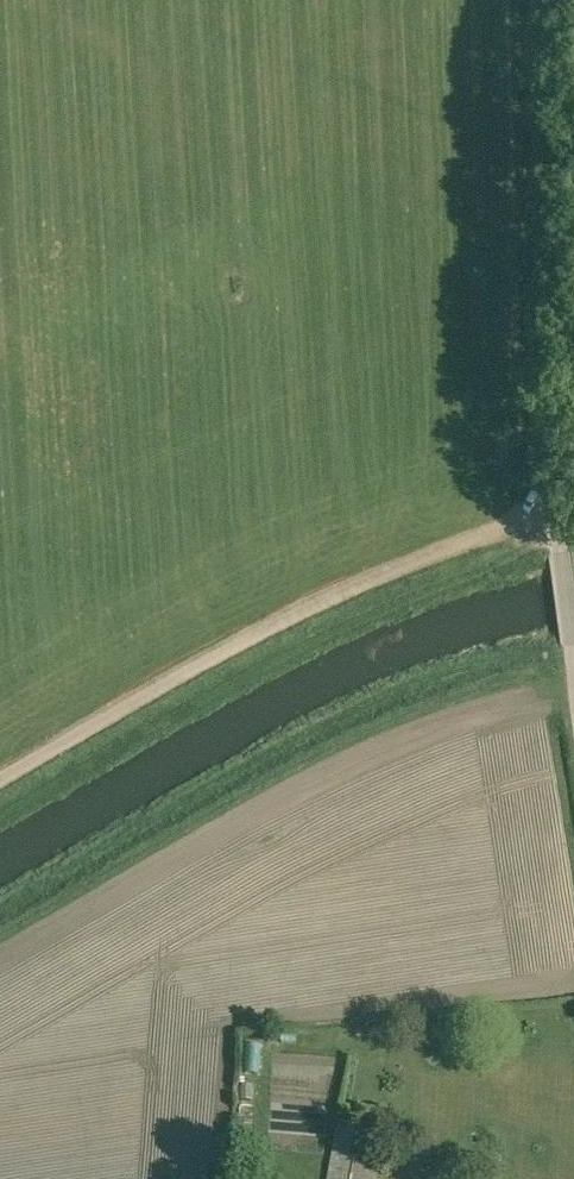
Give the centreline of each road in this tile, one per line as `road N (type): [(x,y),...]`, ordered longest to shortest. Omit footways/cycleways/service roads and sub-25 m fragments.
road 1 (unclassified): [(573,650),(558,553),(545,0)]
road 2 (track): [(557,537),(486,541),(365,583),(295,614),(0,779)]

